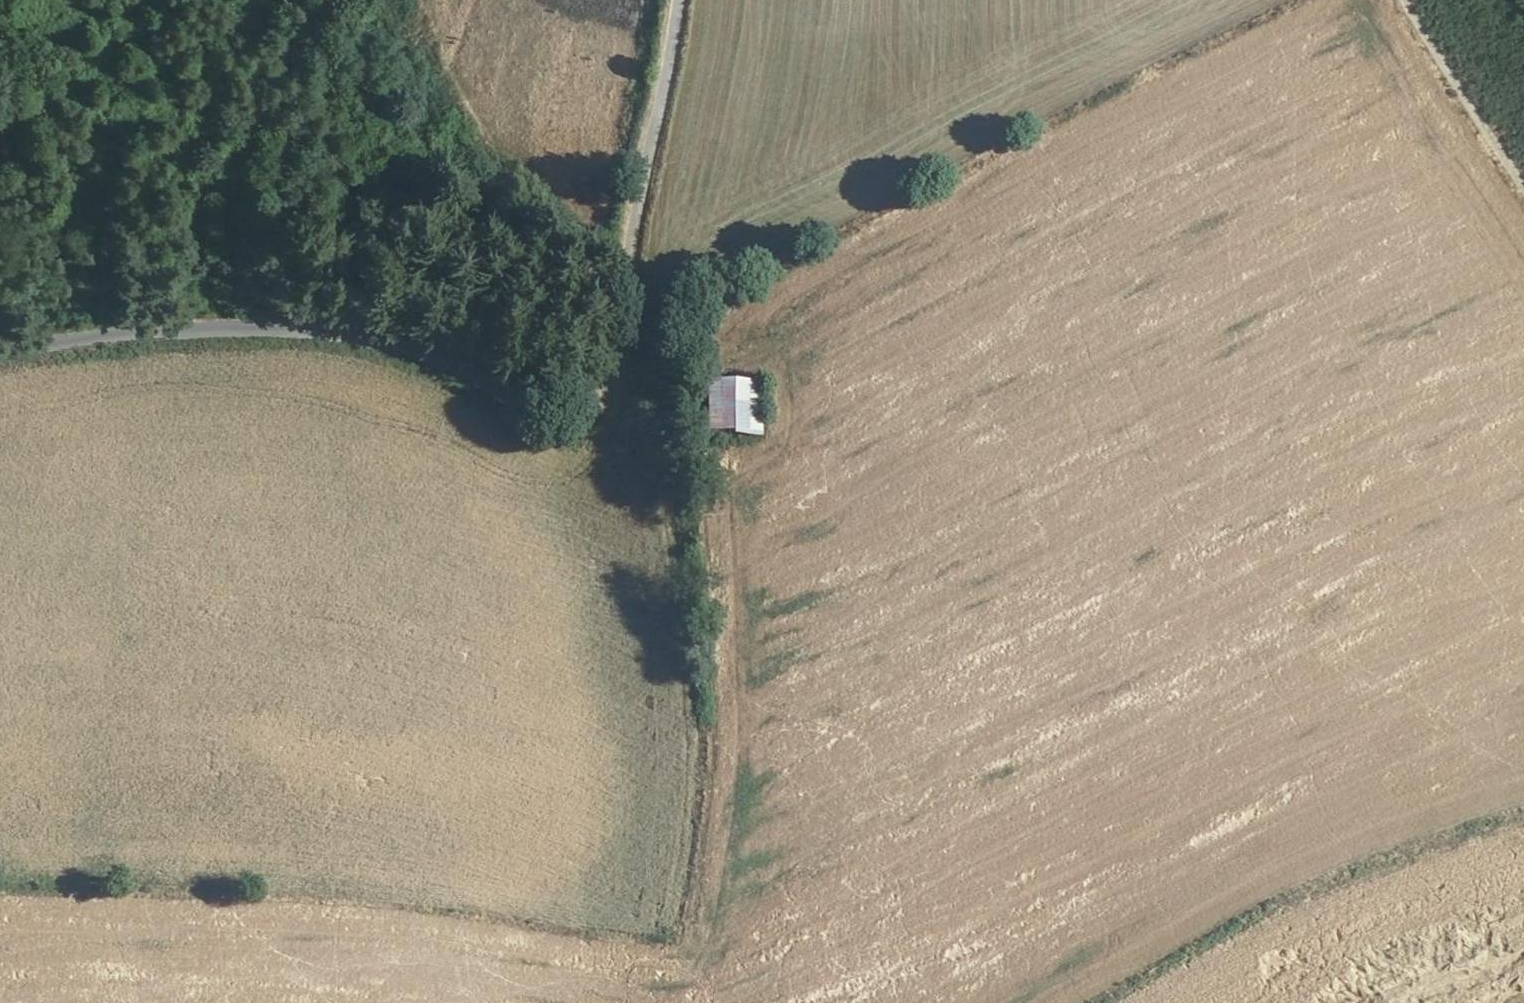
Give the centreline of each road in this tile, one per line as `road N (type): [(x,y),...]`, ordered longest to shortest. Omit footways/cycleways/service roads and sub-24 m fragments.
road 1 (unclassified): [(0,350),(295,321),(569,417),(598,395),(682,0)]
road 2 (track): [(1393,0),(1523,214)]

